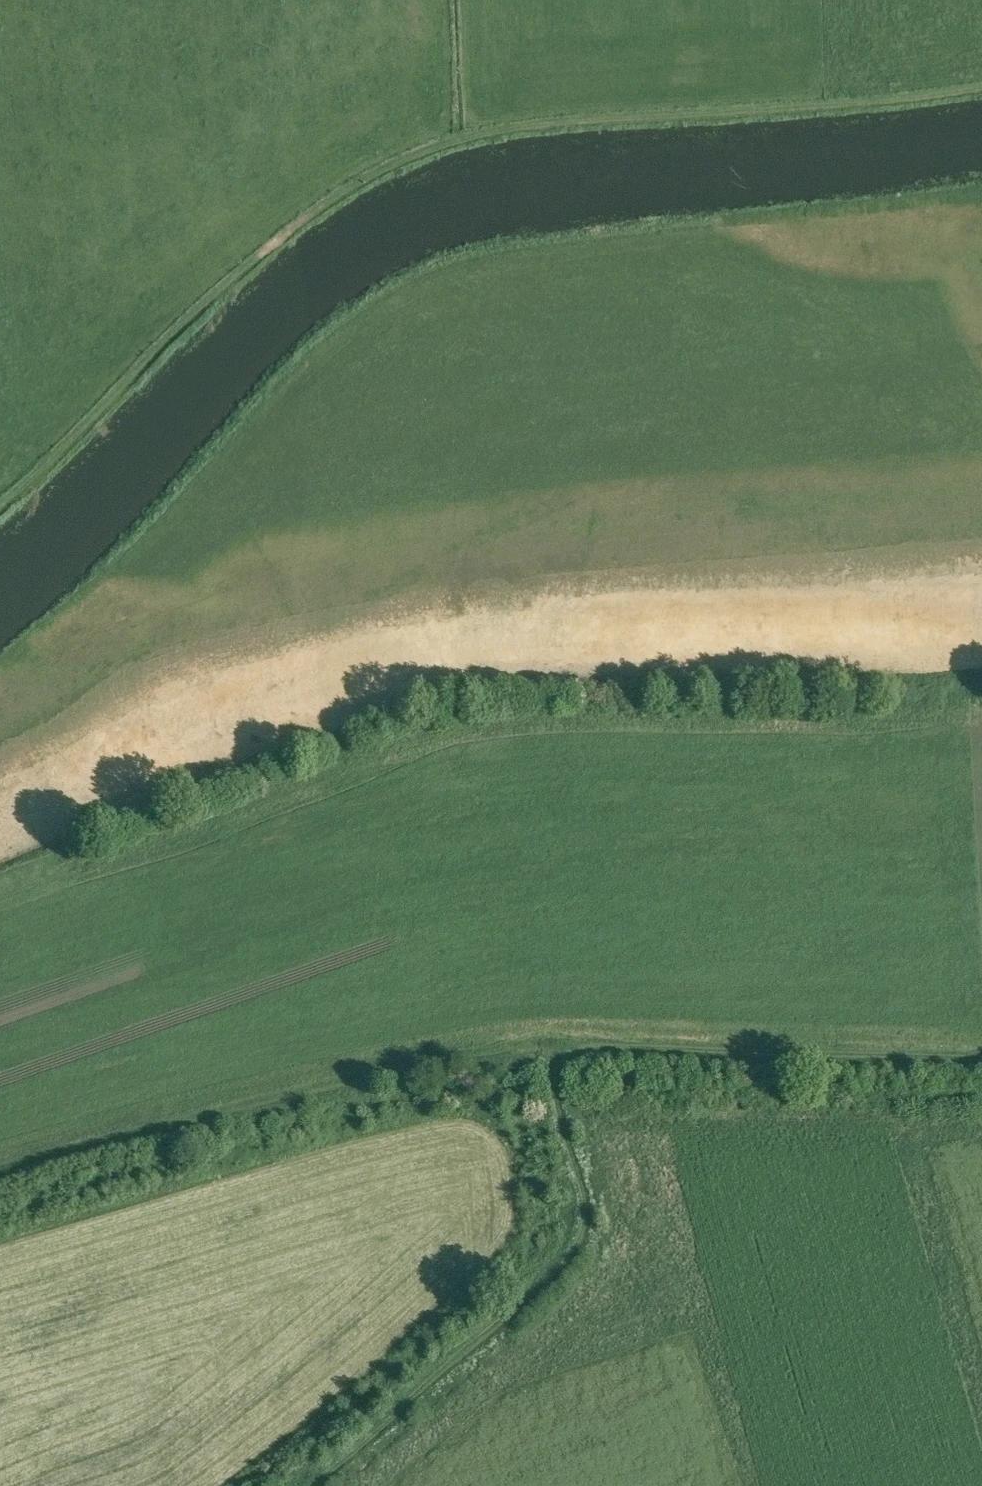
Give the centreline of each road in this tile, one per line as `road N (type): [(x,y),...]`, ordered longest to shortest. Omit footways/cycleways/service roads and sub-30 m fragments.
road 1 (track): [(566,1053),(454,1063),(339,1091),(0,1195)]
road 2 (track): [(981,1070),(566,1053)]

